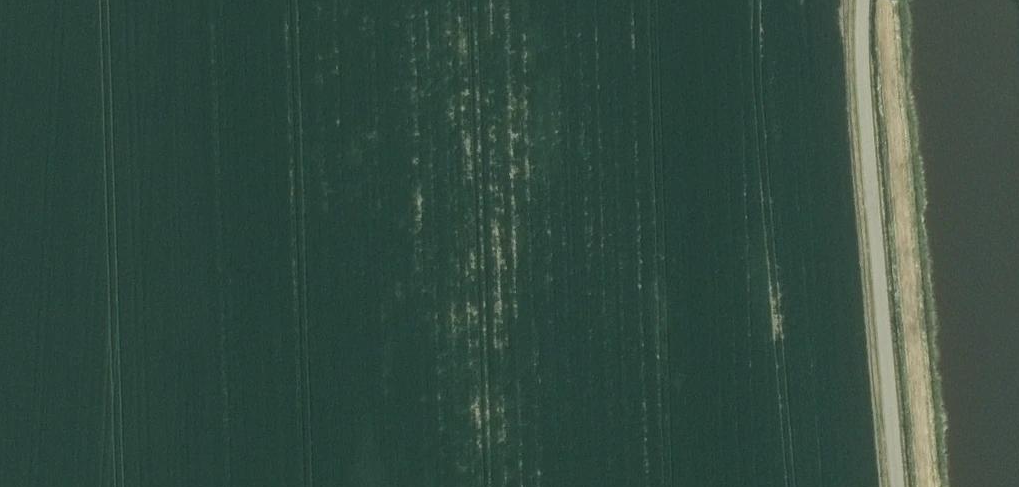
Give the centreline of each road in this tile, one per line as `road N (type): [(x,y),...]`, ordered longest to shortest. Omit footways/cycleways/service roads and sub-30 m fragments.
road 1 (unclassified): [(897,486),(859,52),(864,0)]

